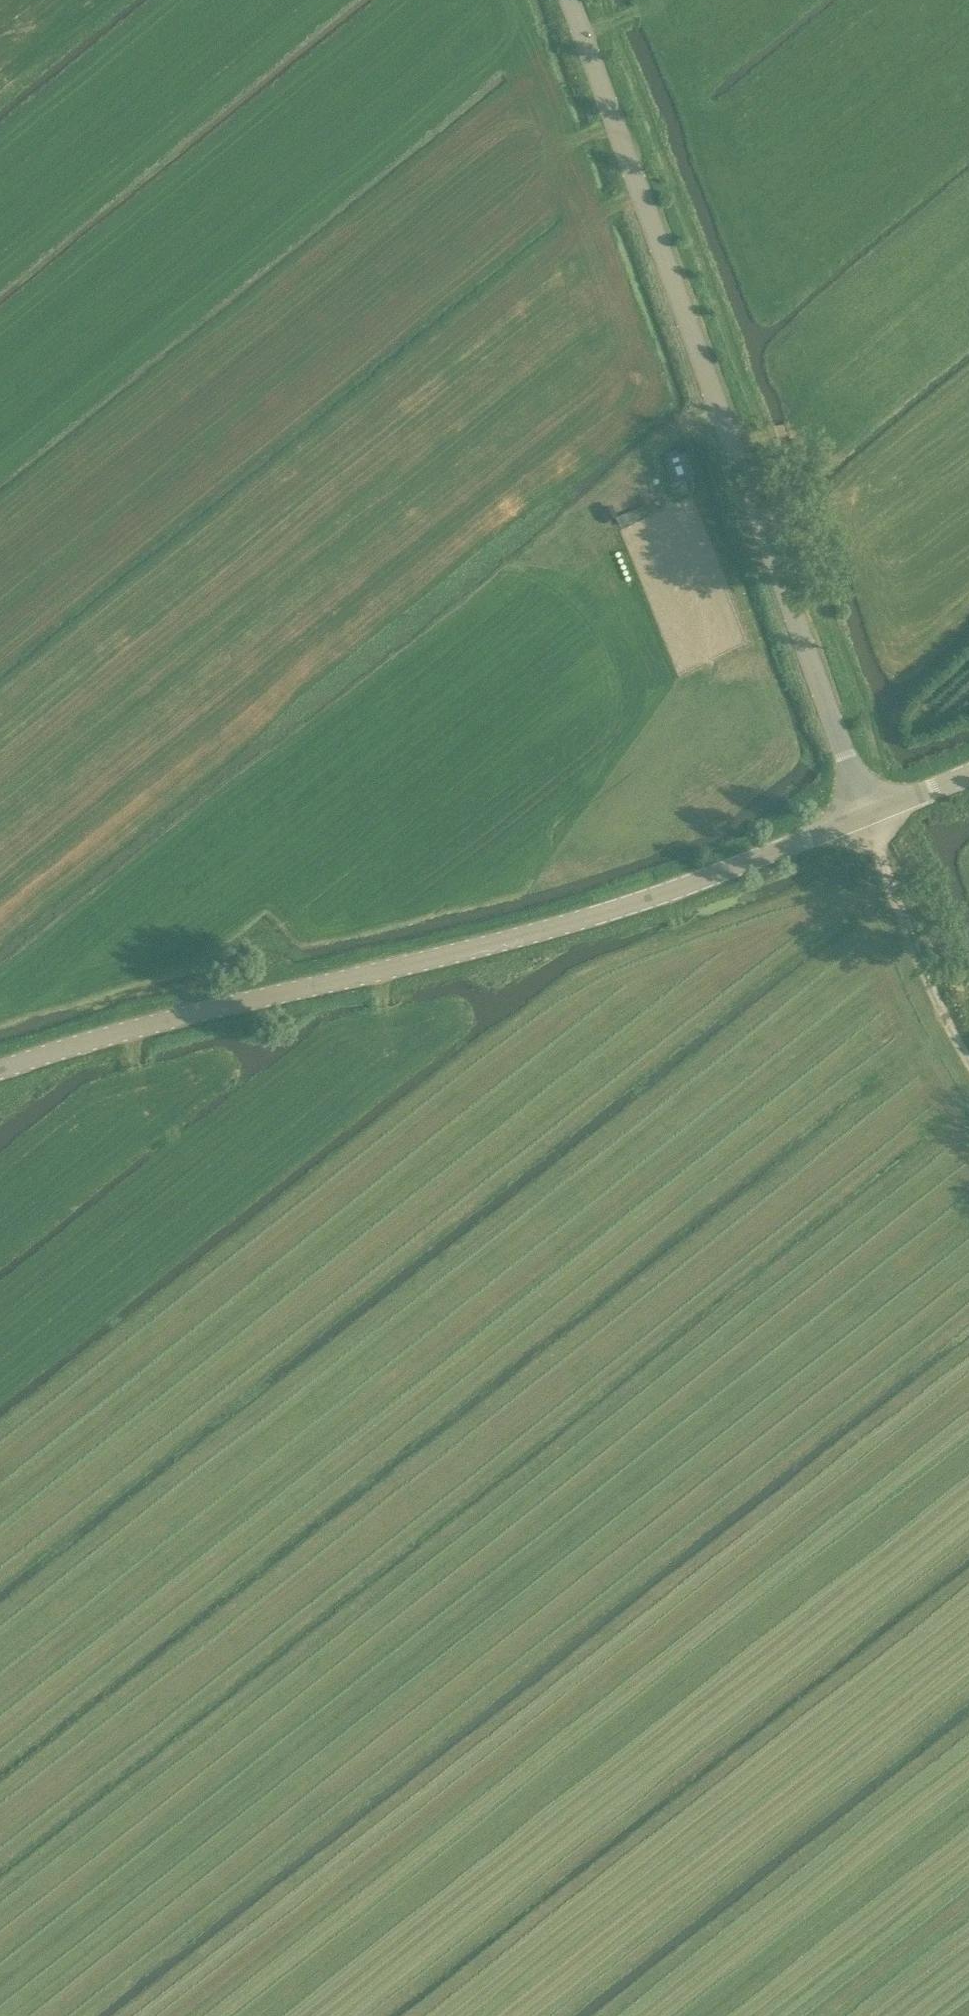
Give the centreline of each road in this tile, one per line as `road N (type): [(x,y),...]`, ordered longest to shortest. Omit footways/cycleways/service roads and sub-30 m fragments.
road 1 (unclassified): [(0,1074),(154,1027),(628,911),(868,818)]
road 2 (tertiary): [(868,818),(566,0)]
road 3 (track): [(868,818),(968,1054)]

